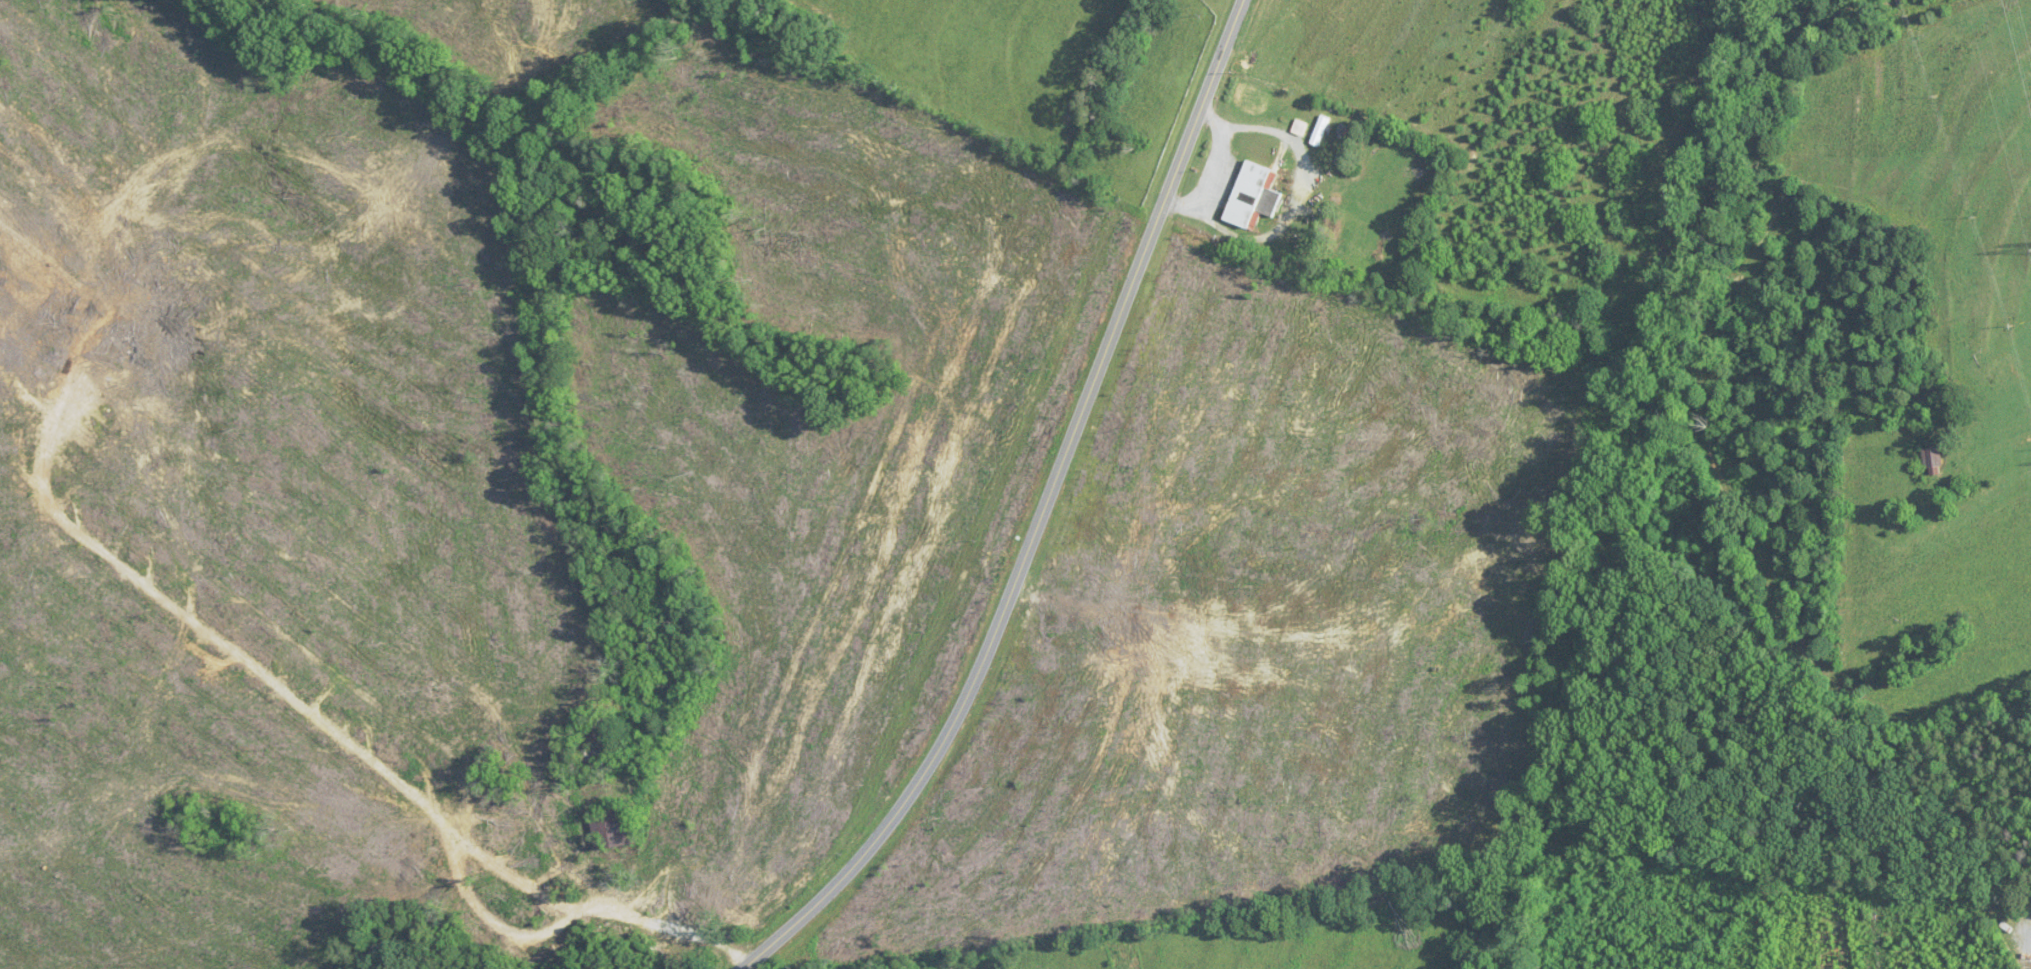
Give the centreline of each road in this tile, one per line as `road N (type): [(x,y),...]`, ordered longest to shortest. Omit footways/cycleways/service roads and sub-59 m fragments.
road 1 (secondary): [(745,968),(886,830),(967,701),(1246,0)]

